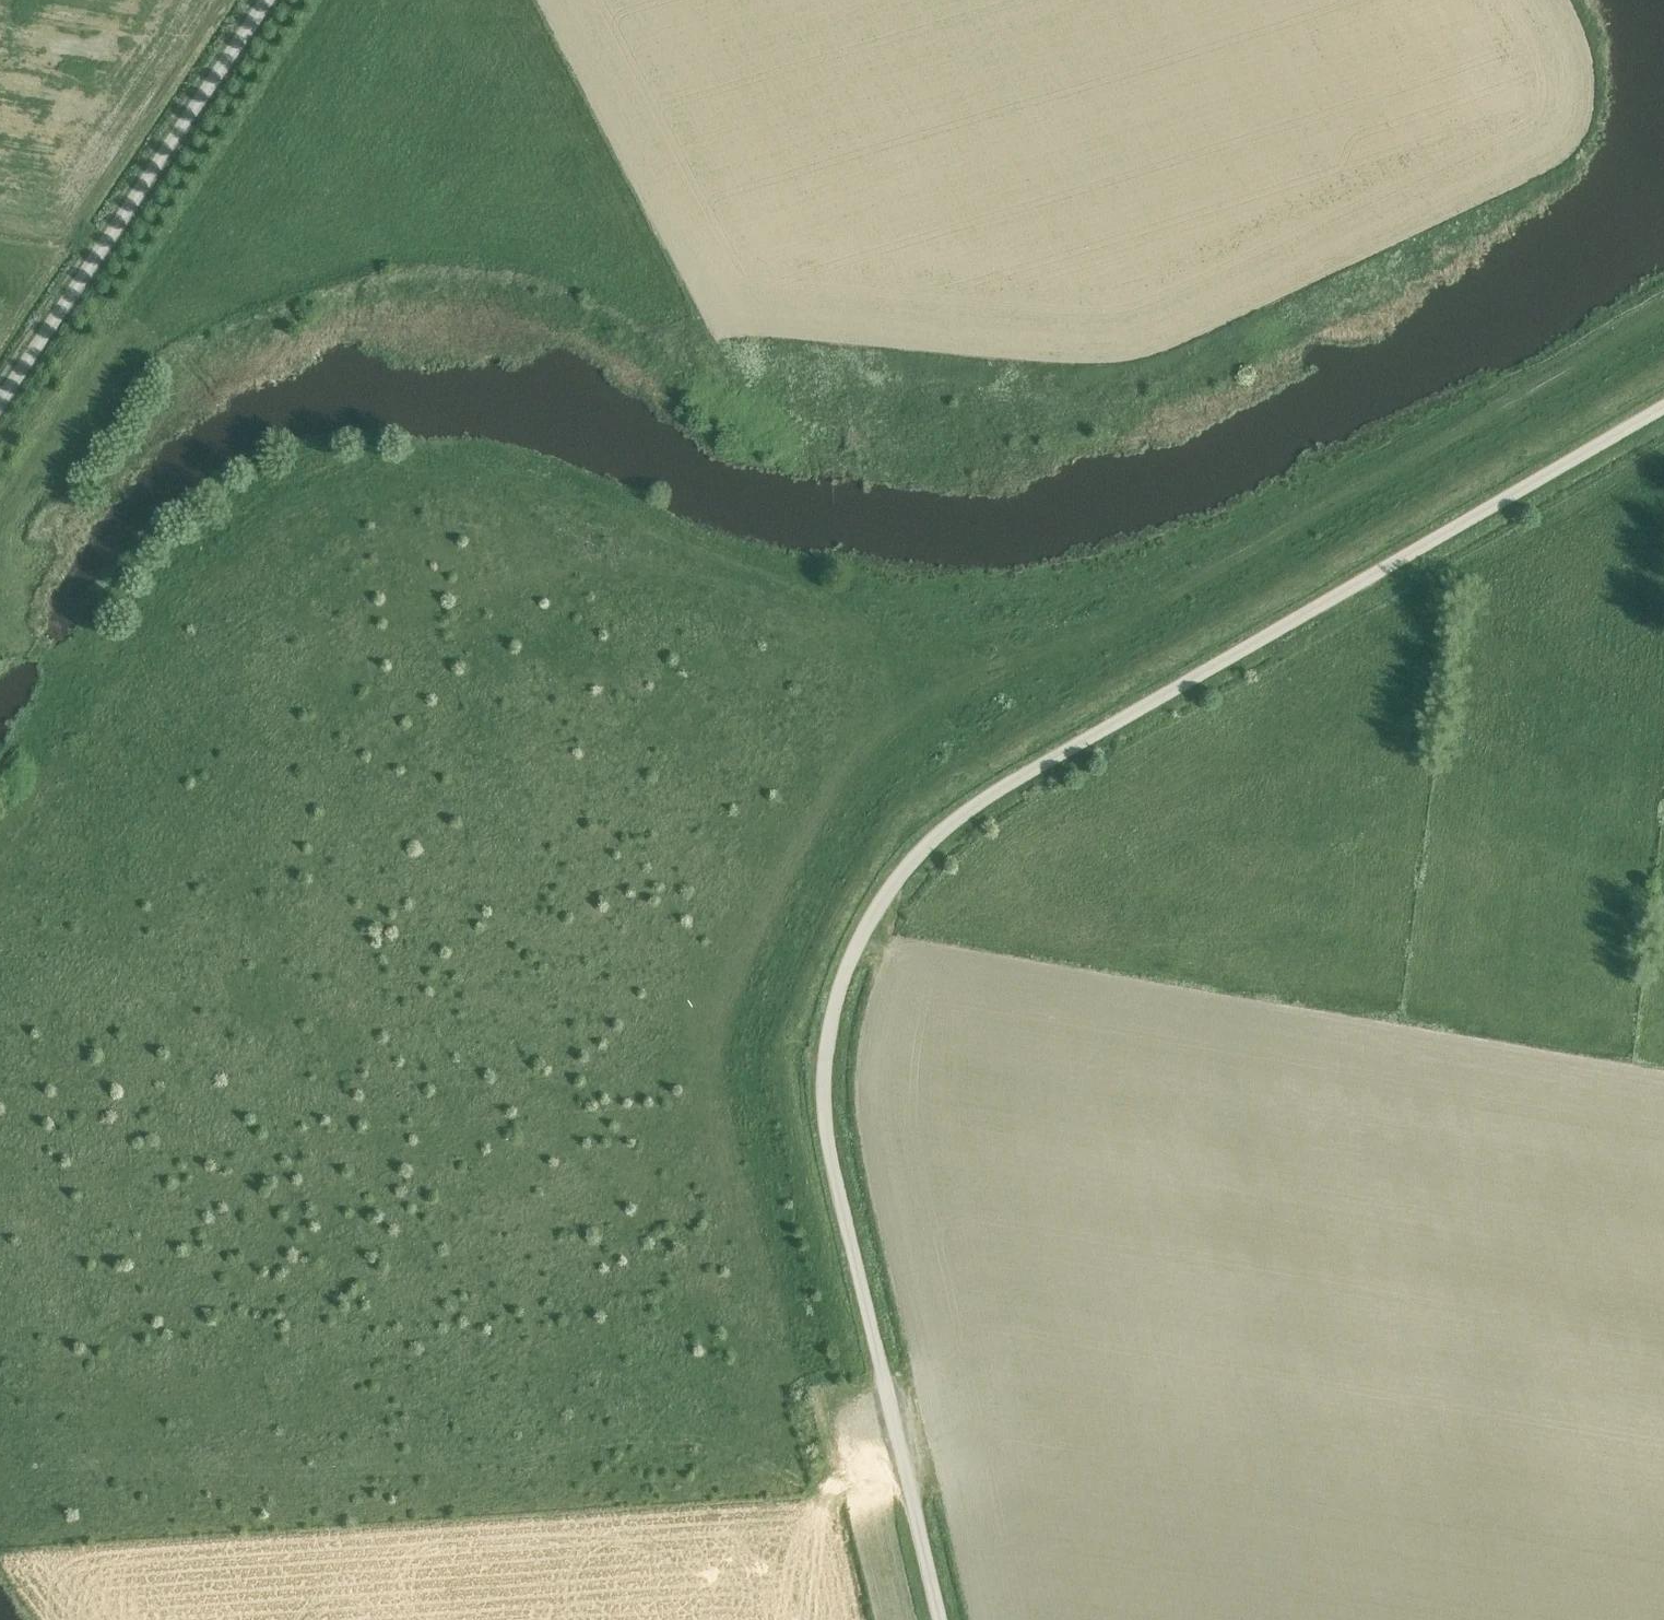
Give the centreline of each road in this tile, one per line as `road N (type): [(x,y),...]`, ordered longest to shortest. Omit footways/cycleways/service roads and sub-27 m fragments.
road 1 (unclassified): [(939,1619),(828,1148),(827,1040),(854,946),(898,876),(943,830),(1007,786),(1663,405)]
road 2 (unclassified): [(0,402),(266,0)]

